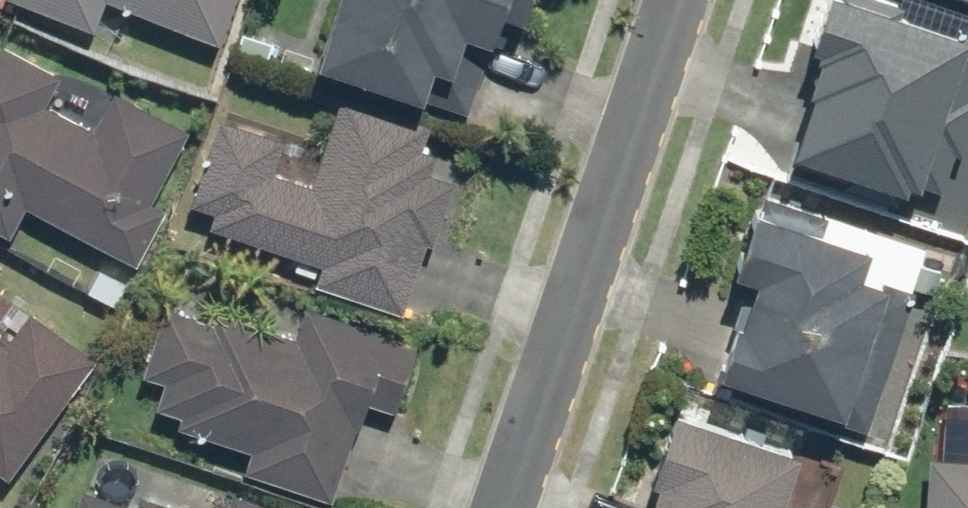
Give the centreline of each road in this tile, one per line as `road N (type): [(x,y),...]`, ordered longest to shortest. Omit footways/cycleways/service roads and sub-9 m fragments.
road 1 (residential): [(679,0),(508,507)]

